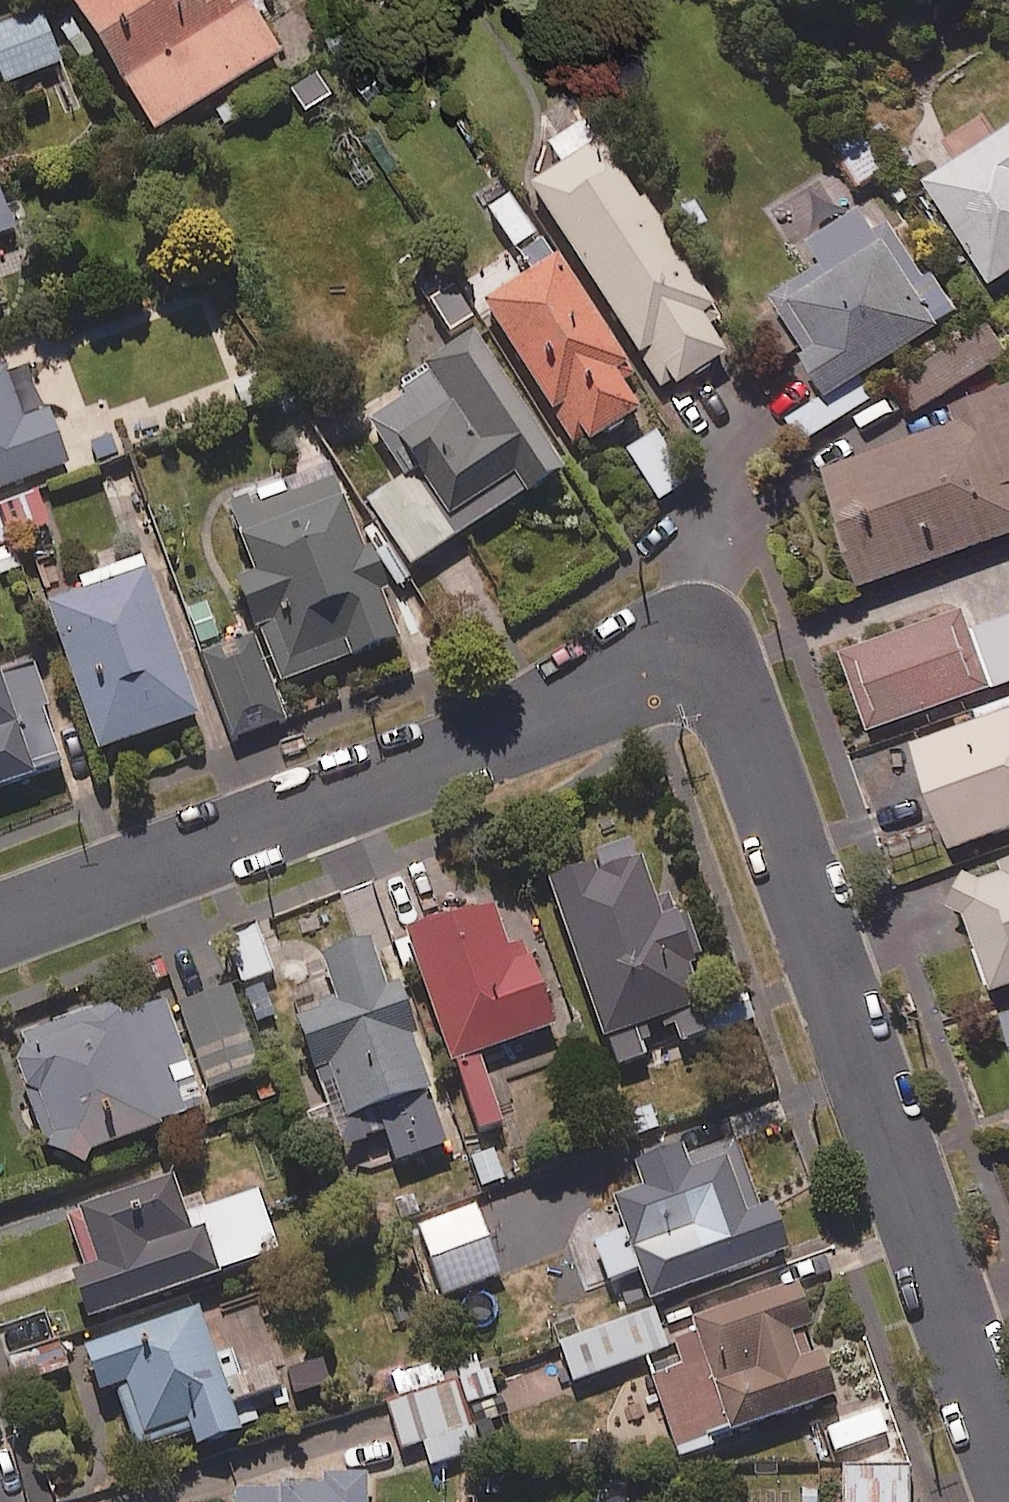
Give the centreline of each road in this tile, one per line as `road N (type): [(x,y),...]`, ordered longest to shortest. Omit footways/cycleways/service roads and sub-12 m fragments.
road 1 (residential): [(0,916),(719,653),(1008,1473)]

